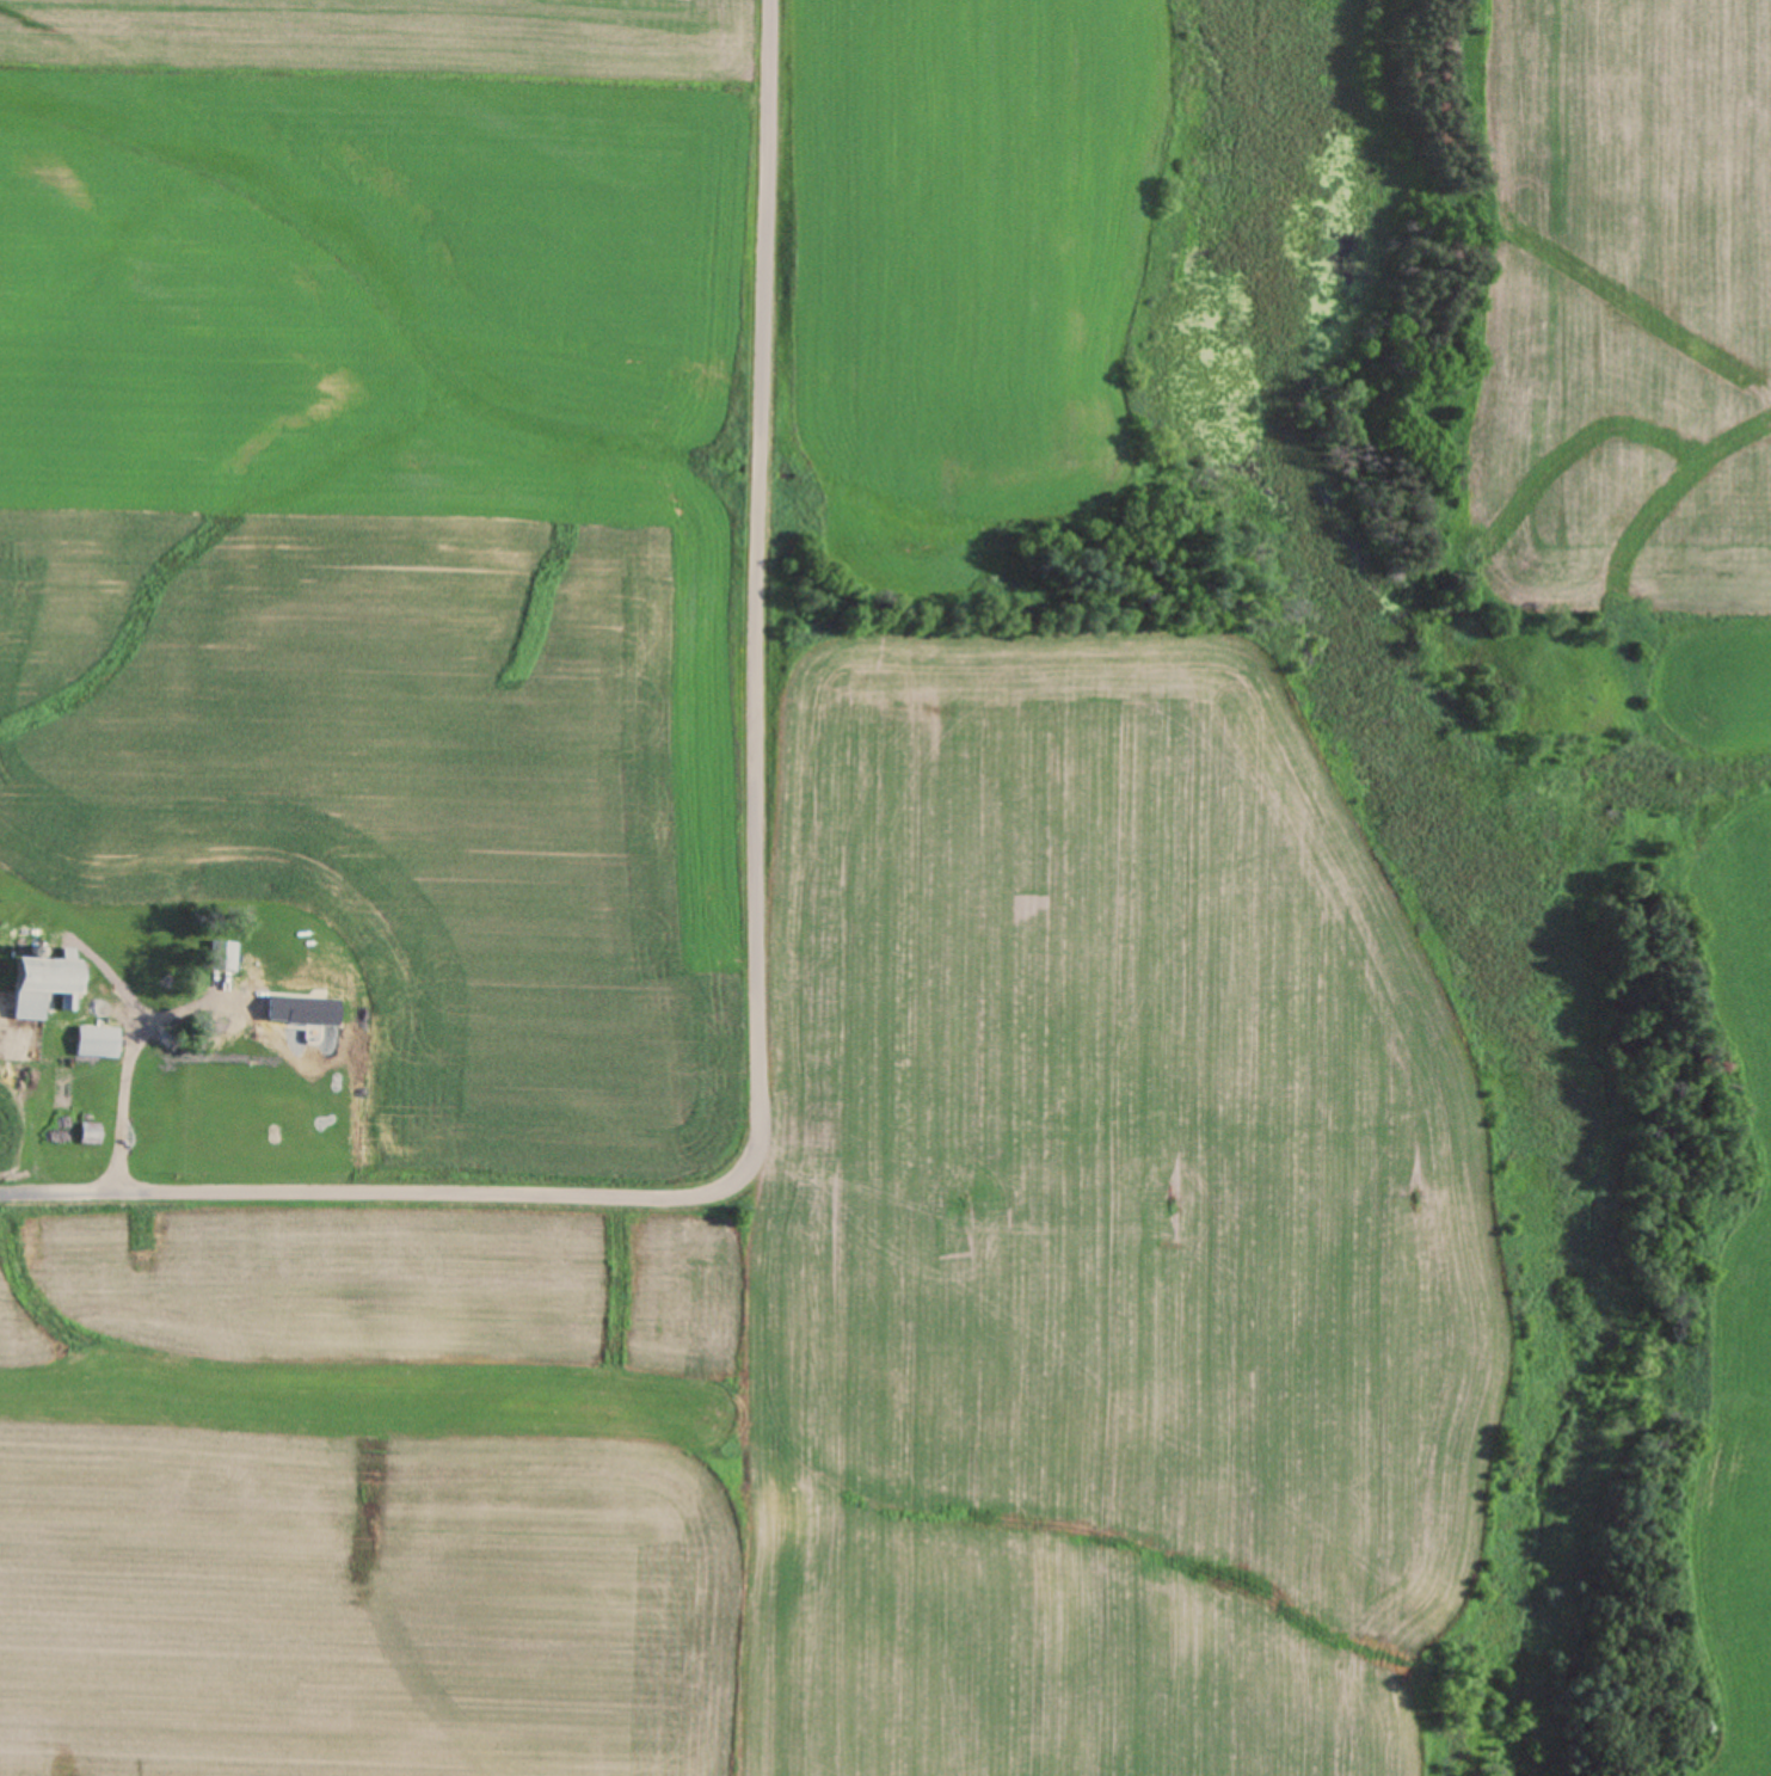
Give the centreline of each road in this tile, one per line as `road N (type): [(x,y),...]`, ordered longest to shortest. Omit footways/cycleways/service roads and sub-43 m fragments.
road 1 (residential): [(0,1191),(693,1198),(727,1182),(754,1143),(750,768),(768,0)]

